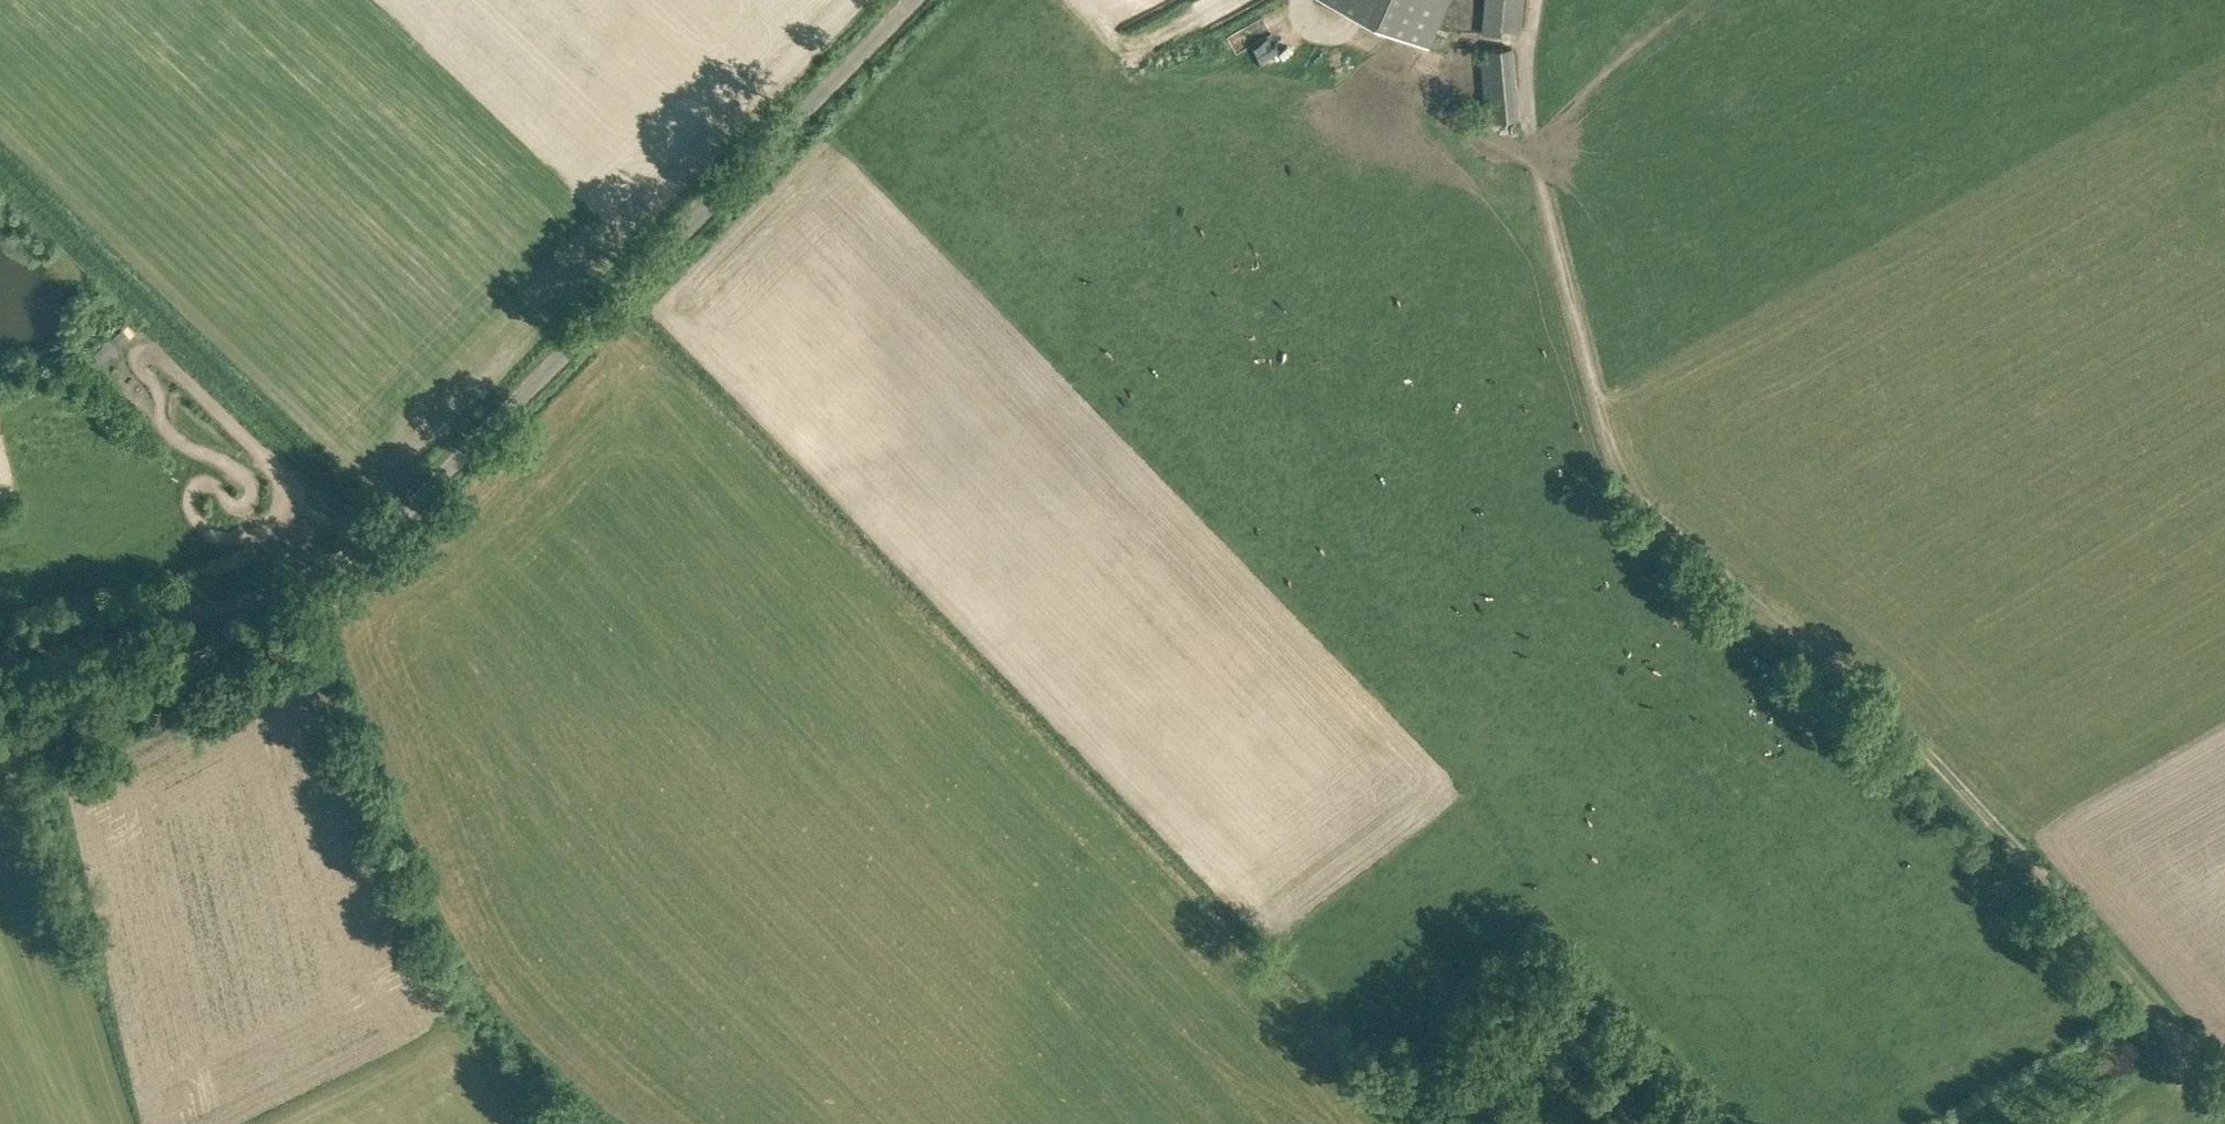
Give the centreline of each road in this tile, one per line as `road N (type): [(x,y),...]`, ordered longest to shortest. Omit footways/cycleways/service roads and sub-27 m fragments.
road 1 (unclassified): [(0,672),(279,590),(377,534),(916,0)]

